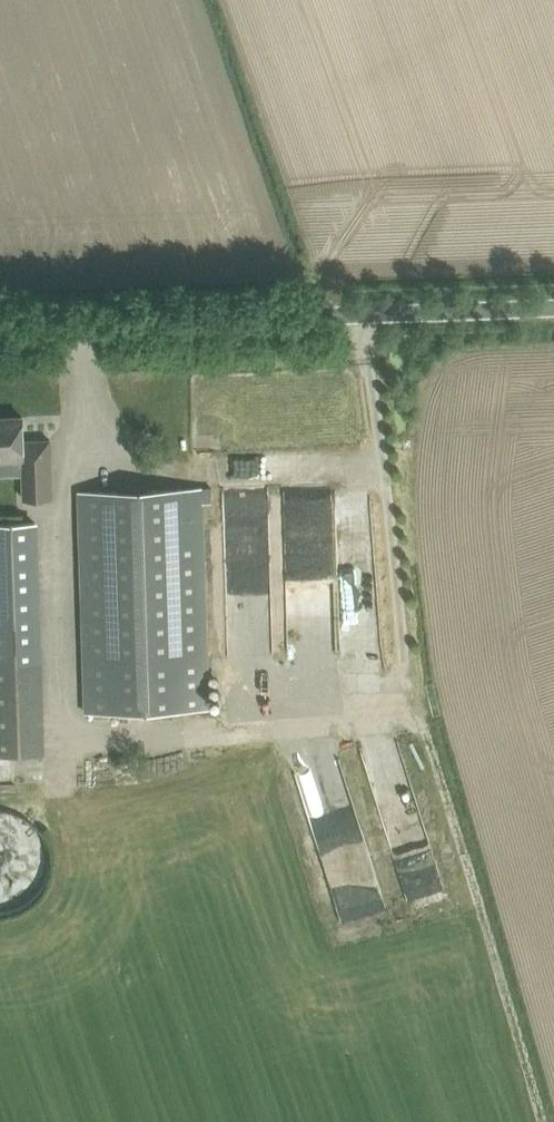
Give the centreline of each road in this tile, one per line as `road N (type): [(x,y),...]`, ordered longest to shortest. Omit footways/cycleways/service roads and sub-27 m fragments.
road 1 (unclassified): [(0,336),(553,314)]

